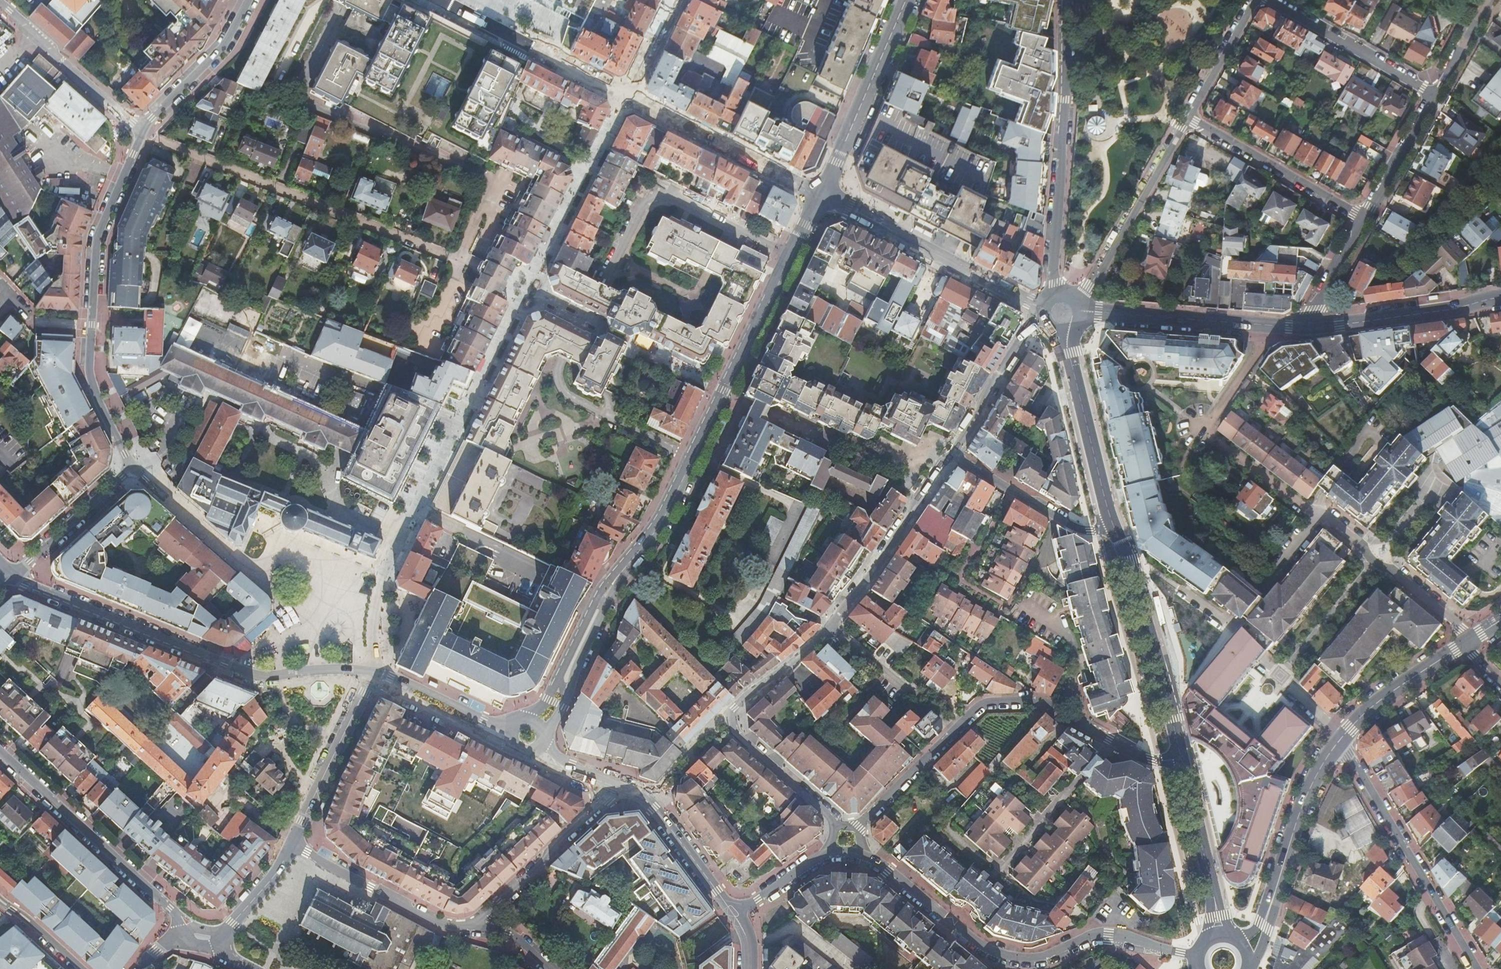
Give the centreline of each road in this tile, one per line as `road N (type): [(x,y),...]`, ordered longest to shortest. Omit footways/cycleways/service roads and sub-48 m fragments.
road 1 (residential): [(1198,958),(1108,935),(1044,956),(1005,956),(861,853)]
road 2 (residential): [(132,470),(90,373),(97,238),(143,130)]
road 3 (residential): [(1056,294),(1066,0)]
road 4 (residential): [(1339,739),(1474,968)]
road 5 (residential): [(788,259),(669,197),(655,199),(601,289)]
road 6 (residential): [(956,728),(983,702),(1041,702),(1143,757),(1181,755)]
road 7 (tertiary): [(1041,309),(819,197)]
road 8 (residential): [(222,664),(0,573)]
road 9 (tertiary): [(1181,755),(1115,525)]
road 10 (residential): [(589,311),(558,372),(562,388),(692,459)]
road 11 (residential): [(0,751),(170,908)]
road 12 (residential): [(788,259),(692,459)]
road 13 (tertiary): [(906,0),(819,197)]
road 14 (residential): [(1077,300),(1189,117)]
road 15 (residential): [(954,455),(830,627)]
road 16 (residential): [(1189,117),(1366,219)]
road 17 (residential): [(546,737),(633,558)]
road 18 (tertiary): [(1115,525),(1067,334)]
road 19 (residential): [(633,558),(603,589),(550,700),(527,718)]
road 20 (residential): [(1265,918),(1309,789),(1339,739)]
road 21 (residential): [(614,786),(478,925)]
road 22 (residential): [(1467,641),(1455,622),(1319,519)]
road 23 (secondary): [(1082,311),(1274,326)]
road 24 (residential): [(1270,0),(1436,96)]
road 25 (residential): [(294,844),(373,671)]
road 26 (secondary): [(1314,326),(1500,299)]
road 27 (residential): [(954,455),(1079,529),(1115,525)]
road 28 (residential): [(733,913),(647,799),(614,786)]
road 29 (residential): [(0,3),(126,117)]
road 30 (residential): [(0,571),(17,569),(132,470)]
road 31 (residential): [(143,130),(224,45),(248,0)]
road 32 (residential): [(1041,319),(1027,325),(954,455)]
road 33 (residential): [(1339,739),(1380,699),(1467,641)]
road 34 (residential): [(830,627),(956,728)]
road 35 (residential): [(732,714),(739,737),(838,826)]
road 36 (tertiary): [(1216,906),(1181,755)]
road 37 (residential): [(1234,627),(1339,739)]
road 38 (residential): [(373,671),(259,677),(222,664)]
road 39 (residential): [(388,681),(515,750)]
road 40 (residential): [(1436,96),(1366,219)]
road 41 (residential): [(857,829),(956,728)]
road 42 (residential): [(1319,519),(1234,627)]
road 43 (residential): [(1189,117),(1257,0)]
road 44 (residential): [(511,727),(388,681)]
road 45 (residential): [(830,627),(732,714)]
road 46 (residential): [(1216,438),(1319,519)]
road 47 (residential): [(1204,431),(1274,326)]
road 48 (residential): [(217,939),(294,844)]
road 49 (residential): [(1366,219),(1316,309),(1314,326)]

